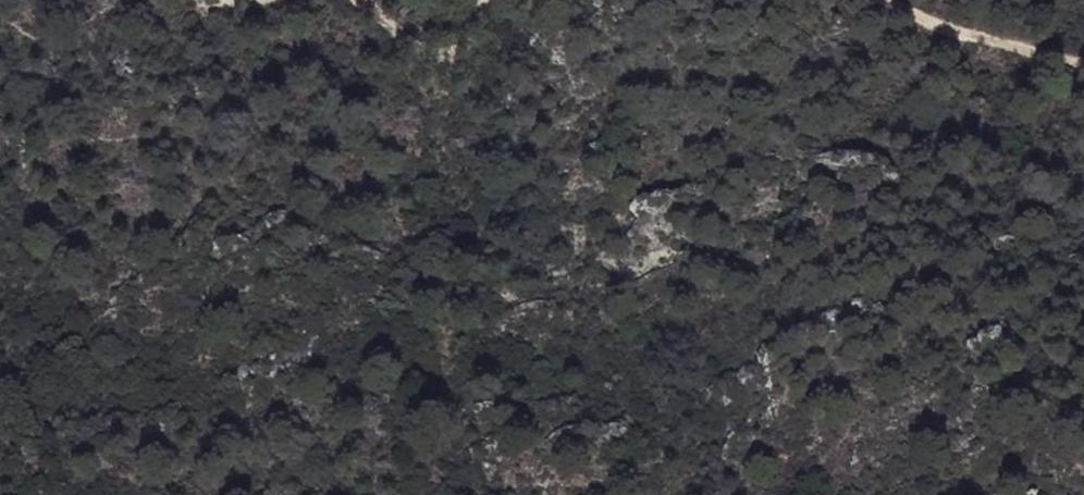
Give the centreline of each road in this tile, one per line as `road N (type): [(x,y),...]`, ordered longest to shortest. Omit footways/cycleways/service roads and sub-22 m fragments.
road 1 (track): [(888,0),(1083,74)]
road 2 (track): [(368,0),(440,56),(478,31),(481,0)]

